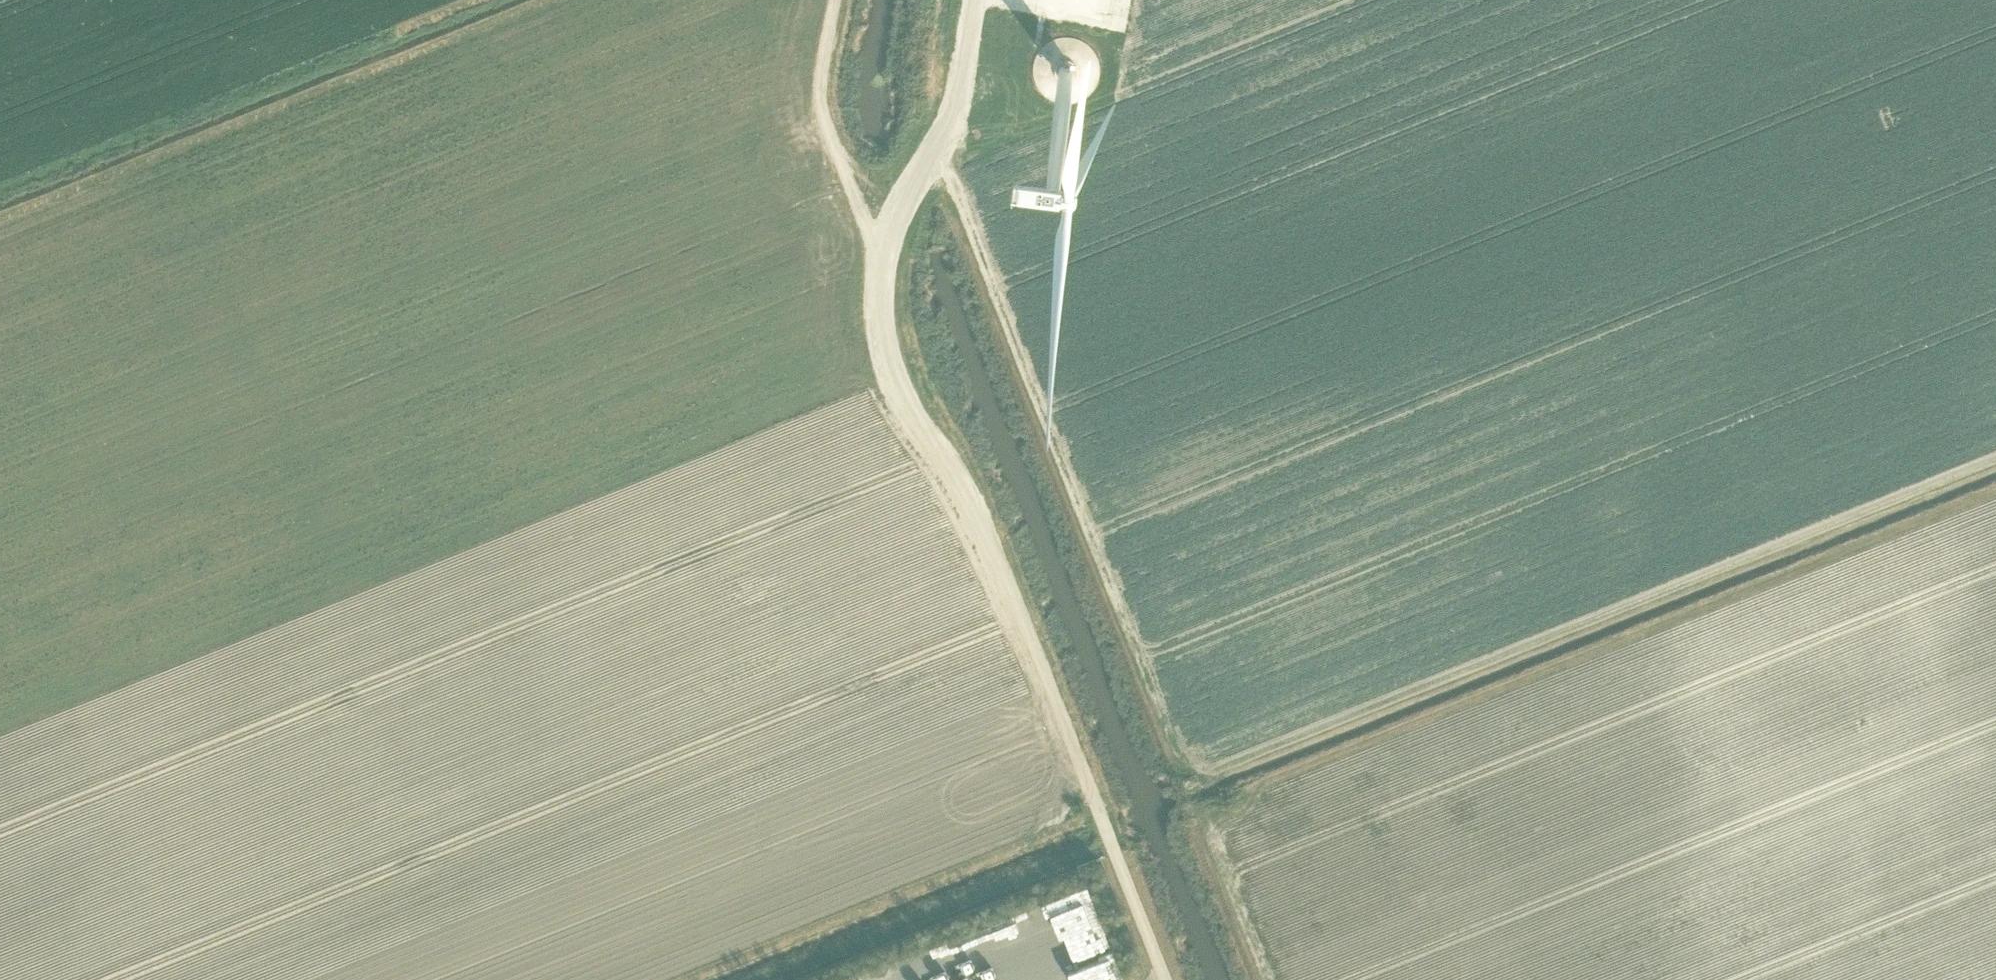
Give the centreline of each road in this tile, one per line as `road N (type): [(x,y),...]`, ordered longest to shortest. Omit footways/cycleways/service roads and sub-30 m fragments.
road 1 (track): [(837,0),(821,103),(882,255)]

